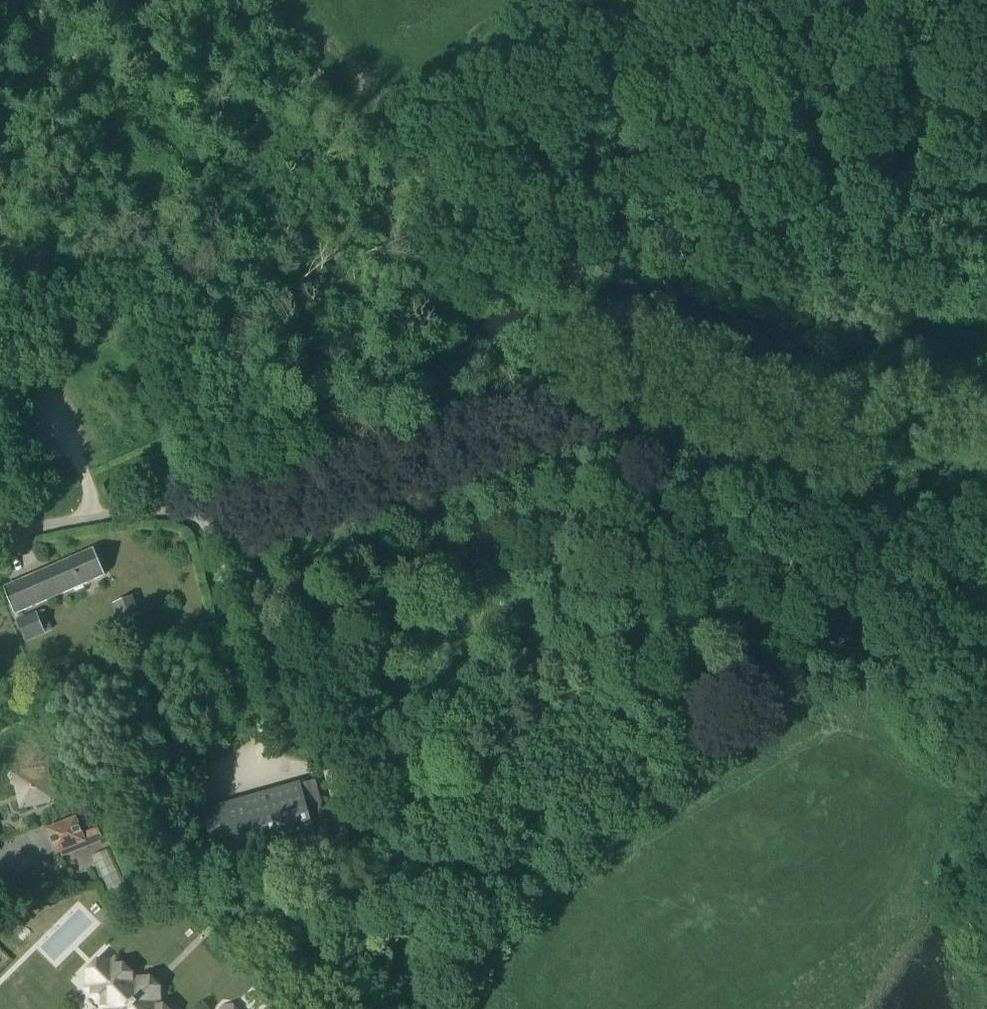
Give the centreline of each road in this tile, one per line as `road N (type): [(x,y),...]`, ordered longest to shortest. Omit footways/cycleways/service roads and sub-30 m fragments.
road 1 (unclassified): [(986,517),(779,451),(636,423),(524,428),(477,439),(304,501),(227,520),(131,515),(0,532)]
road 2 (track): [(564,425),(583,380),(571,250),(590,215),(800,105),(927,0)]
road 3 (track): [(854,654),(546,861),(464,960),(453,1008)]
road 4 (track): [(206,520),(269,760)]
road 5 (track): [(581,231),(447,165),(397,121),(385,94)]
road 6 (track): [(840,693),(854,654),(986,577)]

